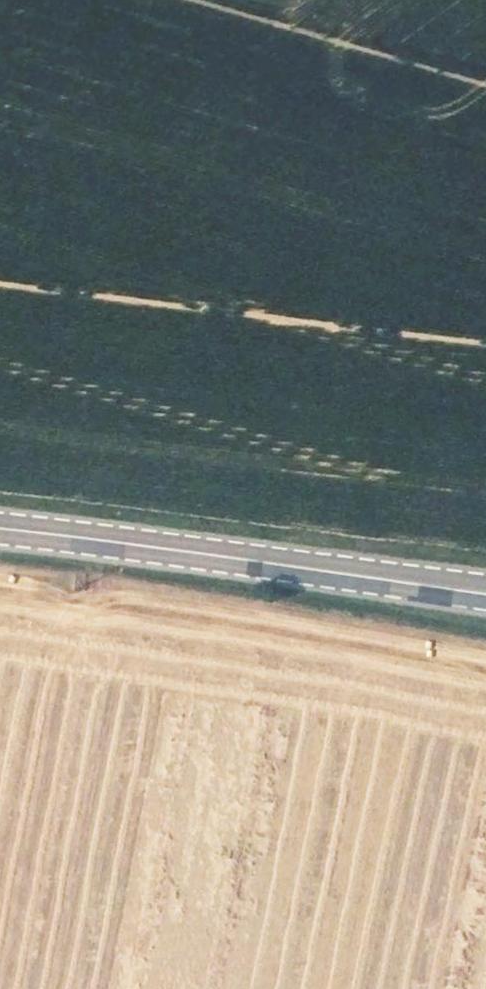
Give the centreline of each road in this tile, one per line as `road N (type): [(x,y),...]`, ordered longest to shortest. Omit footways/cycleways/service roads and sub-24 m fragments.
road 1 (primary): [(485,595),(0,527)]

